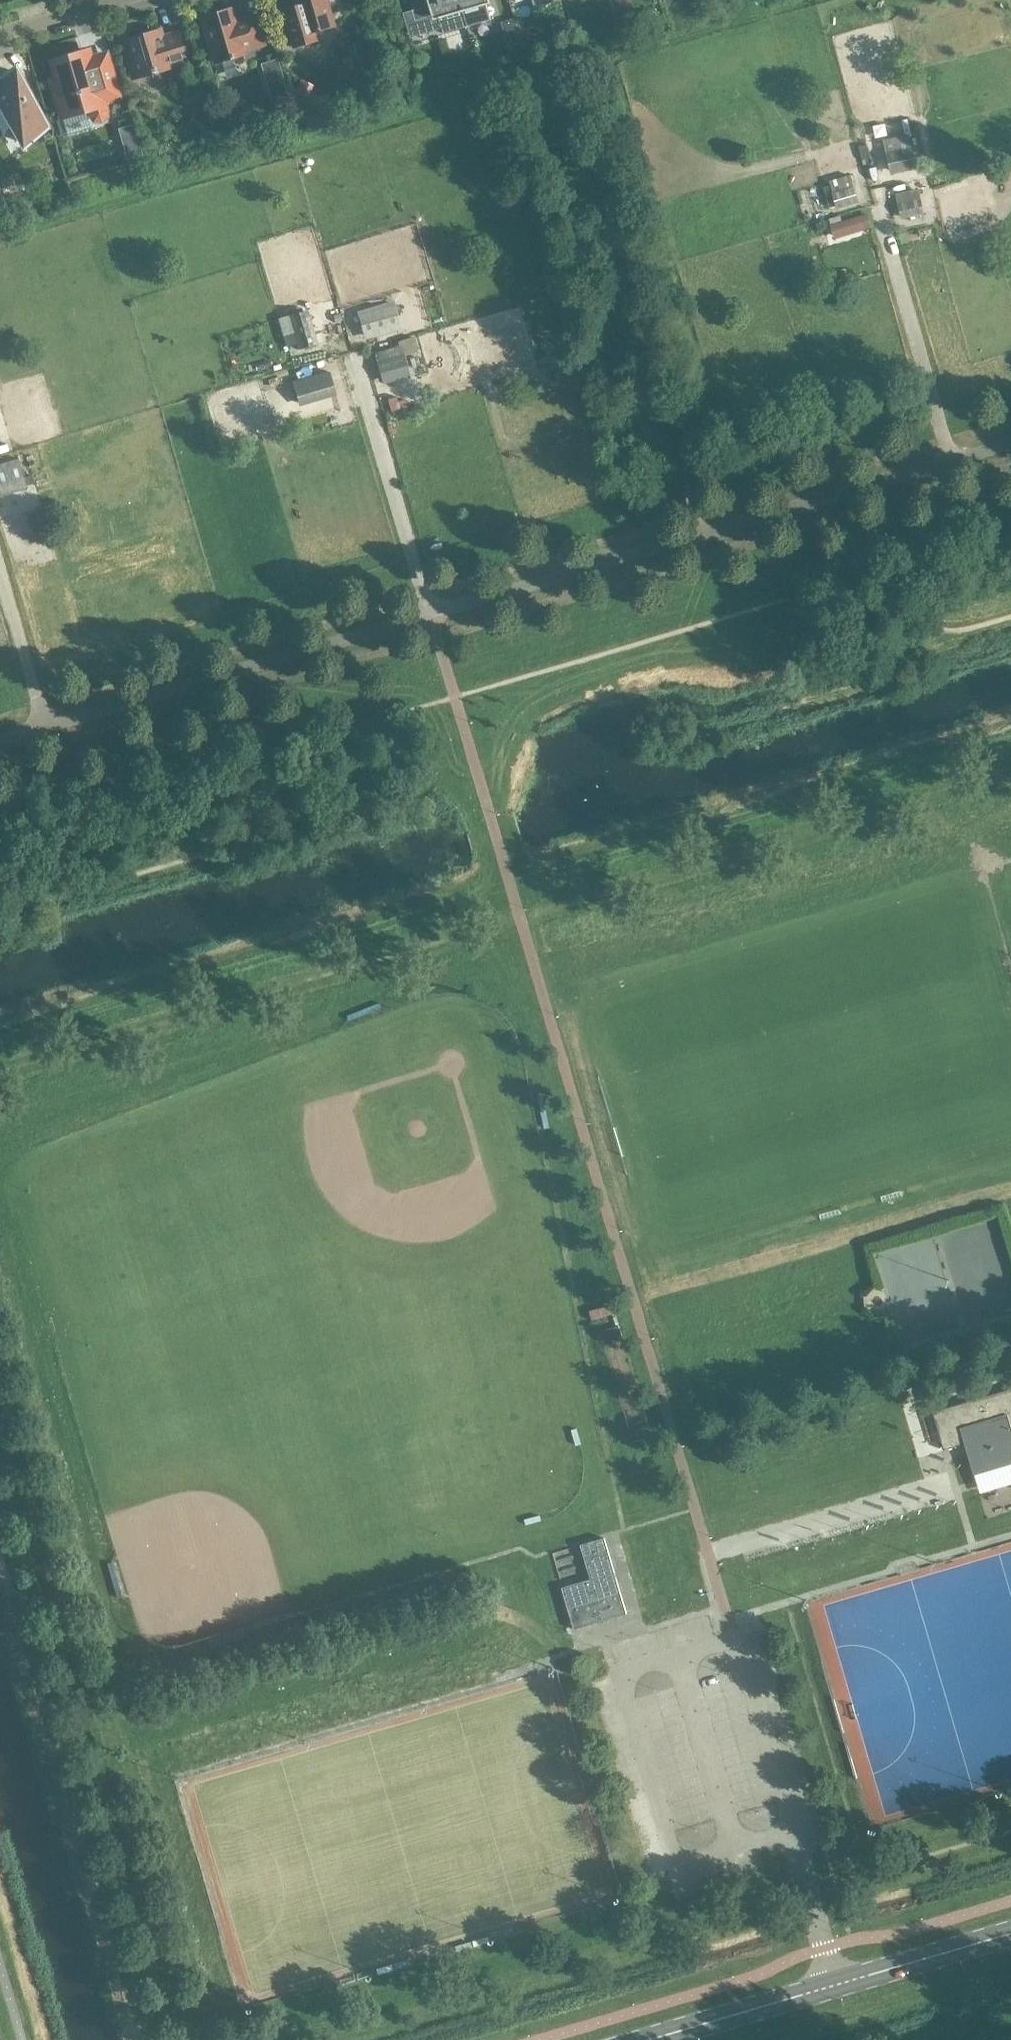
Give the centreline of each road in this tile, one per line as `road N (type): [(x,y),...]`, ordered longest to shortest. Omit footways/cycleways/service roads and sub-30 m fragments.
road 1 (unclassified): [(0,745),(1010,448)]
road 2 (tertiary): [(654,2039),(1010,1934)]
road 3 (residential): [(0,34),(115,0)]

